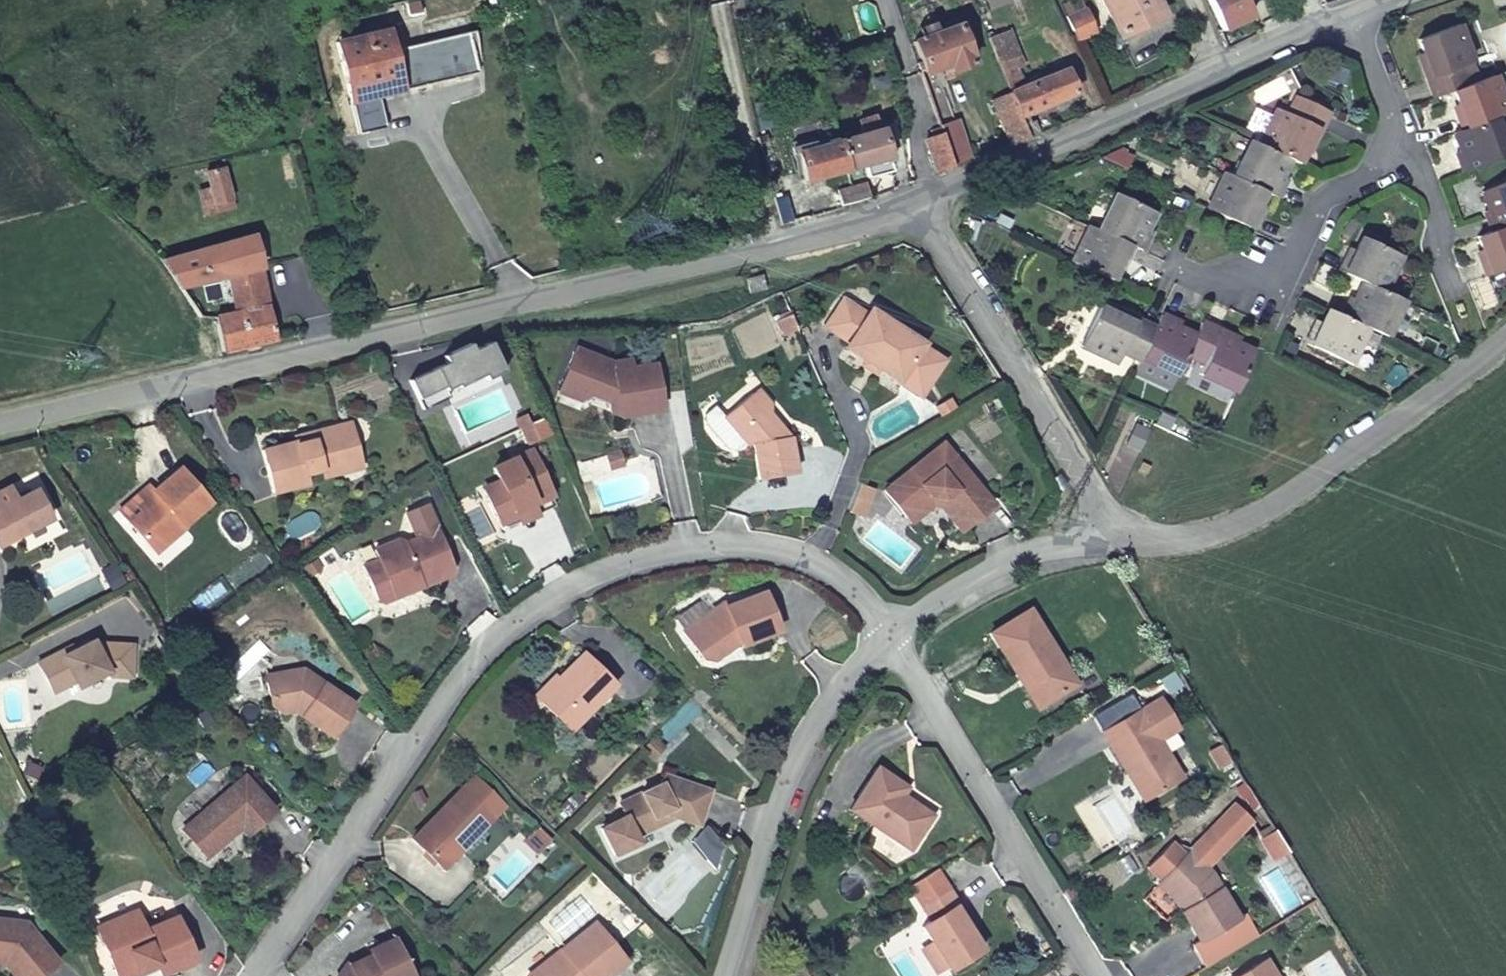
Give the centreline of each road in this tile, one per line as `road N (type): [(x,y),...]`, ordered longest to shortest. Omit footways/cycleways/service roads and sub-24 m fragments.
road 1 (residential): [(916,204),(759,250),(0,423)]
road 2 (residential): [(257,975),(438,705),(476,658),(558,594),(659,554),(764,548),(825,568),(891,635)]
road 3 (residential): [(1350,16),(916,204)]
road 4 (residential): [(1505,339),(1250,517),(1183,539),(1153,540),(1114,526)]
road 5 (residential): [(891,635),(1097,975)]
road 6 (residential): [(891,635),(826,702),(799,746),(720,975)]
road 7 (residential): [(916,204),(1114,526)]
road 8 (residential): [(1114,526),(1080,545),(993,570),(891,635)]
road 9 (residential): [(1385,145),(1364,180),(1321,204),(1290,260),(1240,280)]
road 10 (residential): [(1385,145),(1409,155),(1426,177),(1439,215),(1441,262),(1456,298)]
road 11 (residential): [(1350,16),(1389,111),(1385,145)]

